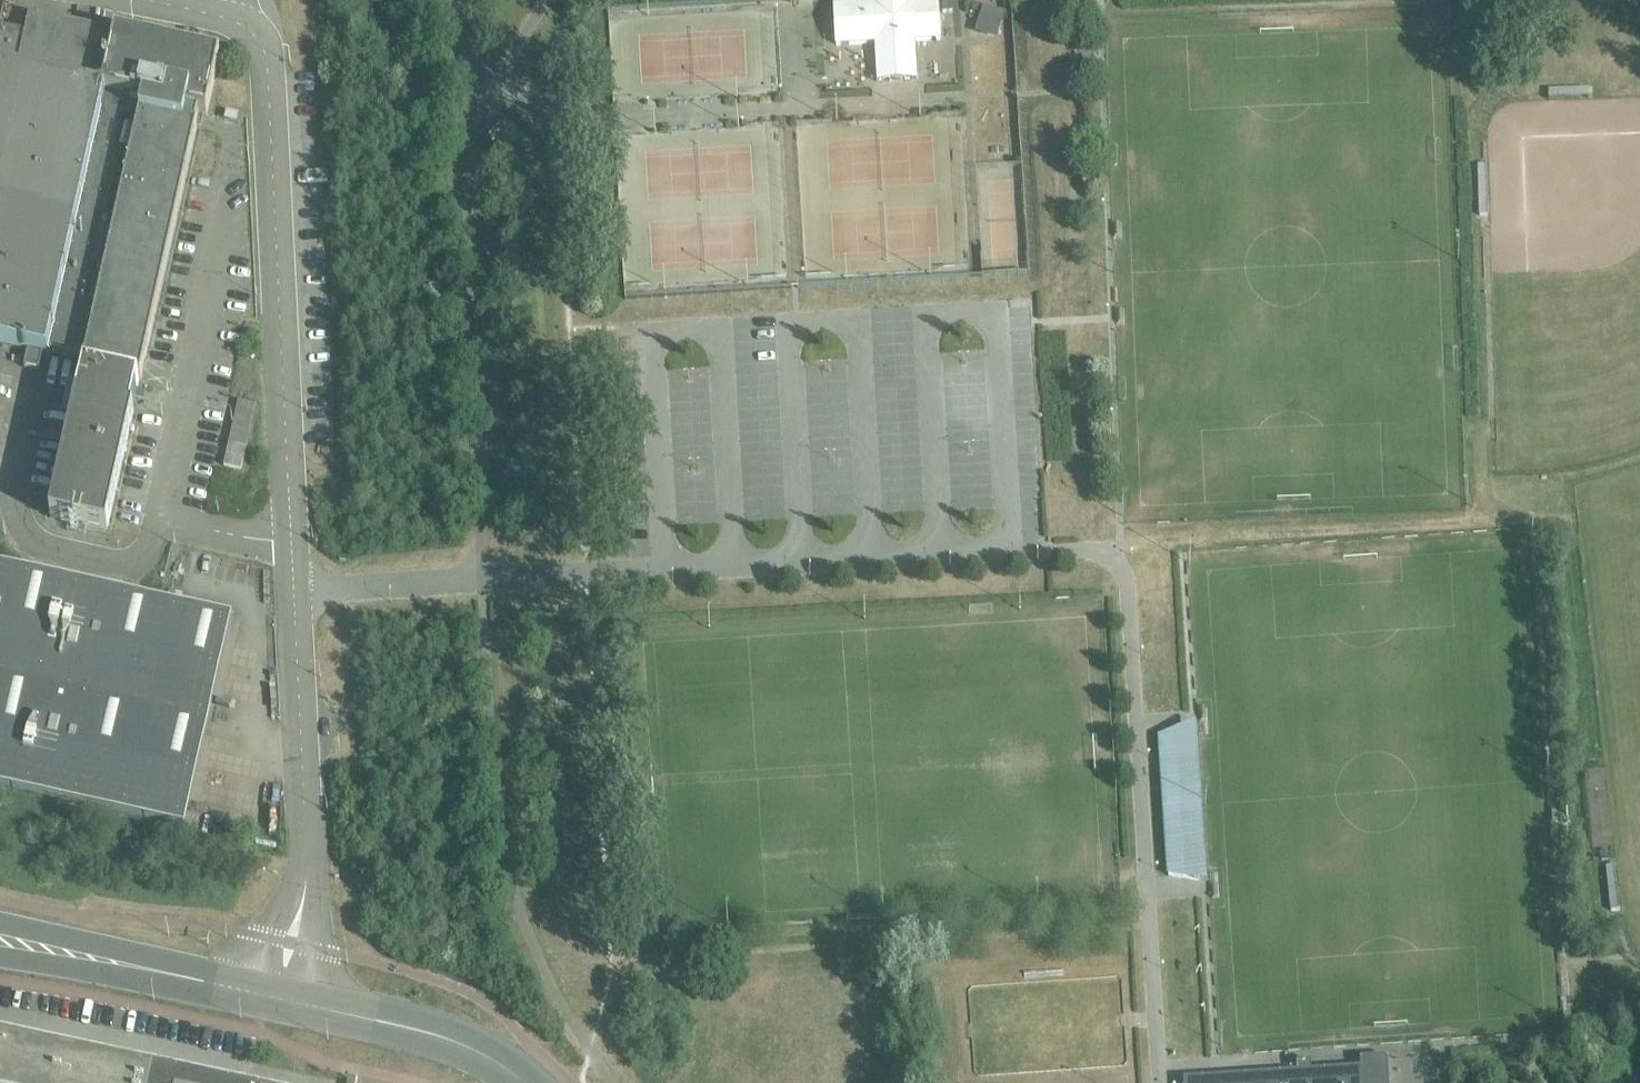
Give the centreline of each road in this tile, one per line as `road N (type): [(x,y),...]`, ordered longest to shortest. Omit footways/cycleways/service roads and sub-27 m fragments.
road 1 (residential): [(293,591),(586,568),(1093,545),(1127,574),(1160,1082)]
road 2 (unclassified): [(293,591),(265,52),(239,23),(149,0)]
road 3 (unclassified): [(306,880),(293,591)]
road 4 (unclassified): [(529,1082),(474,1048),(304,1003)]
road 5 (unclassified): [(257,993),(112,960)]
road 6 (unclassified): [(304,1003),(317,939),(306,880)]
road 7 (unclassified): [(306,880),(273,929),(257,993)]

